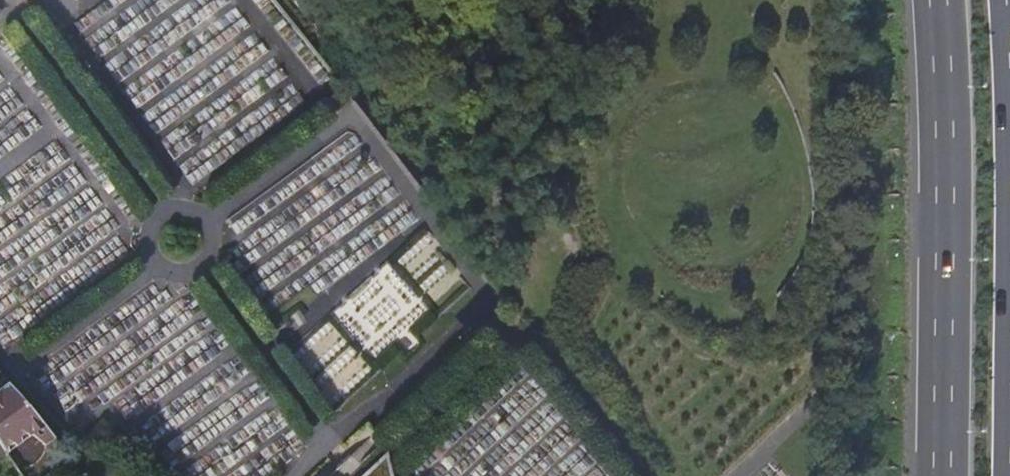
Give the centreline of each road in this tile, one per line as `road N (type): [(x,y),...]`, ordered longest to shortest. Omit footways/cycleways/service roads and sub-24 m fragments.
road 1 (motorway): [(939,0),(941,475)]

